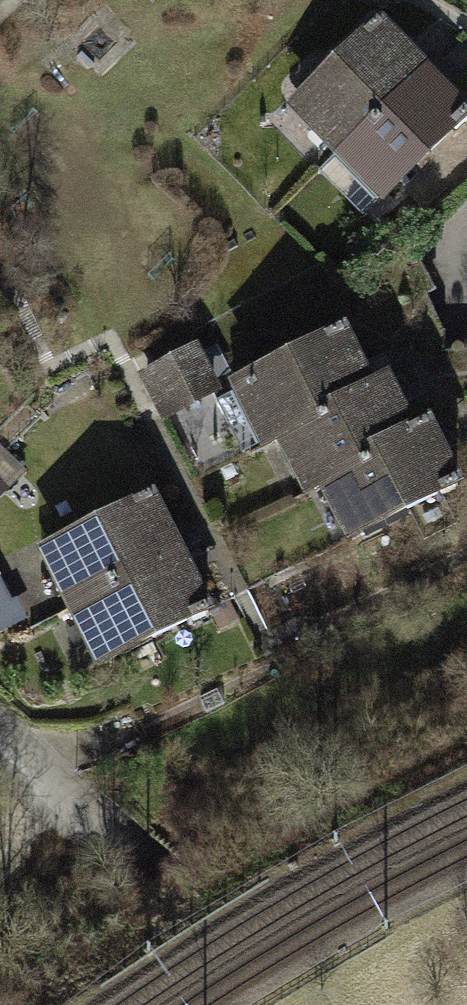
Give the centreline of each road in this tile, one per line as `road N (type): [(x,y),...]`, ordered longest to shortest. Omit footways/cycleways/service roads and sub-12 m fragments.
road 1 (residential): [(0,738),(52,791),(140,852)]

